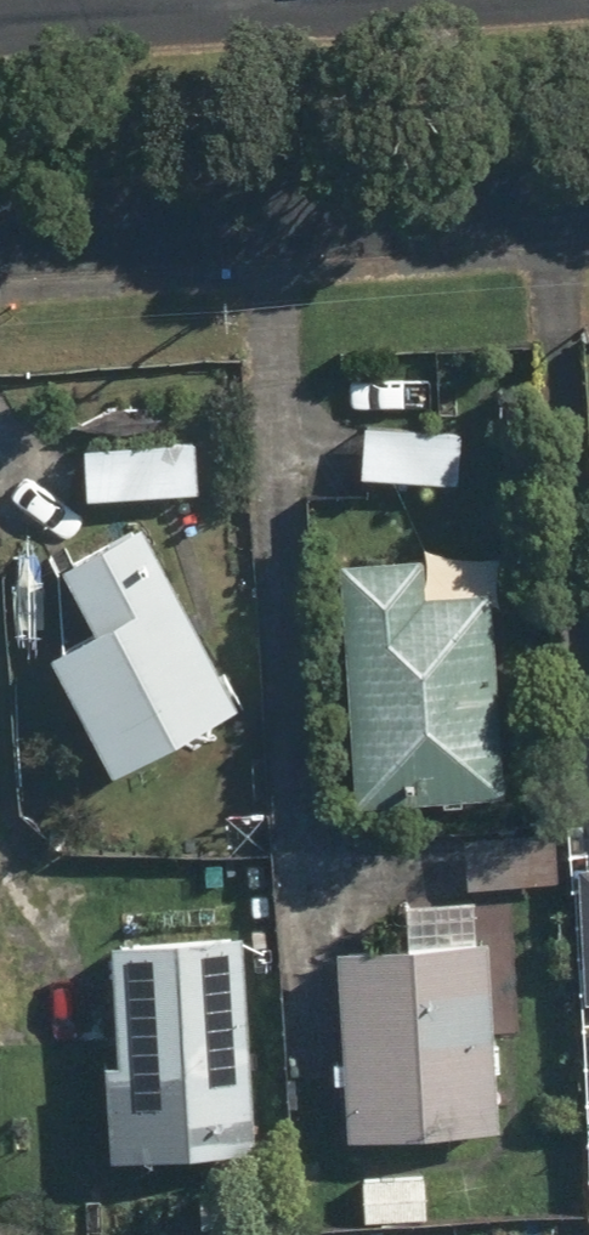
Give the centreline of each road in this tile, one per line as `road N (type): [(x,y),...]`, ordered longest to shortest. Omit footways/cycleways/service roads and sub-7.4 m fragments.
road 1 (residential): [(588,199),(0,235)]
road 2 (residential): [(0,13),(193,0)]

